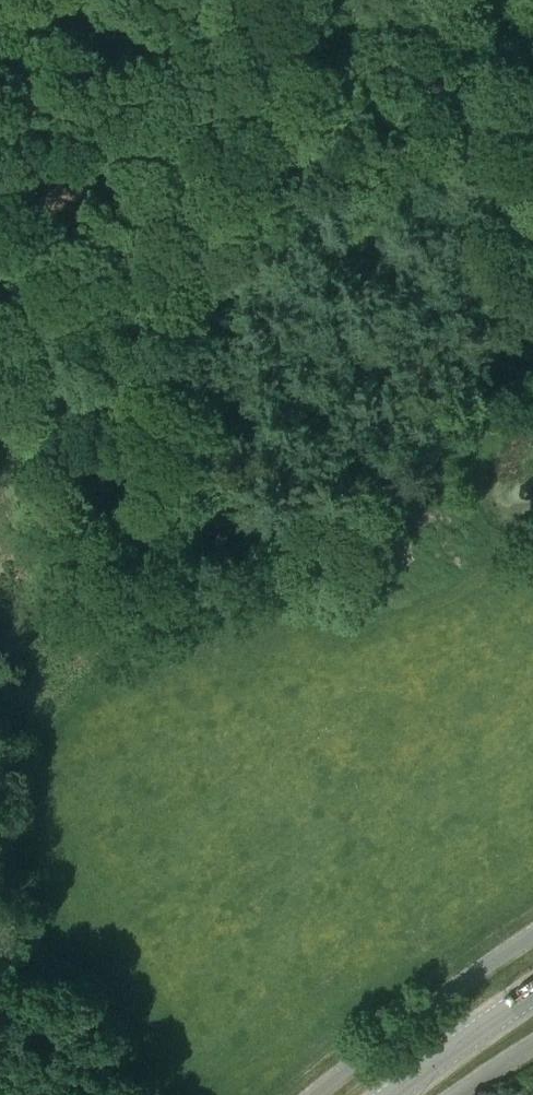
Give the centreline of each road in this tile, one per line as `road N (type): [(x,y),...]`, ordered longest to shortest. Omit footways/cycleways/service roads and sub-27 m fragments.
road 1 (track): [(0,221),(139,0)]
road 2 (secondary): [(400,1094),(532,994)]

